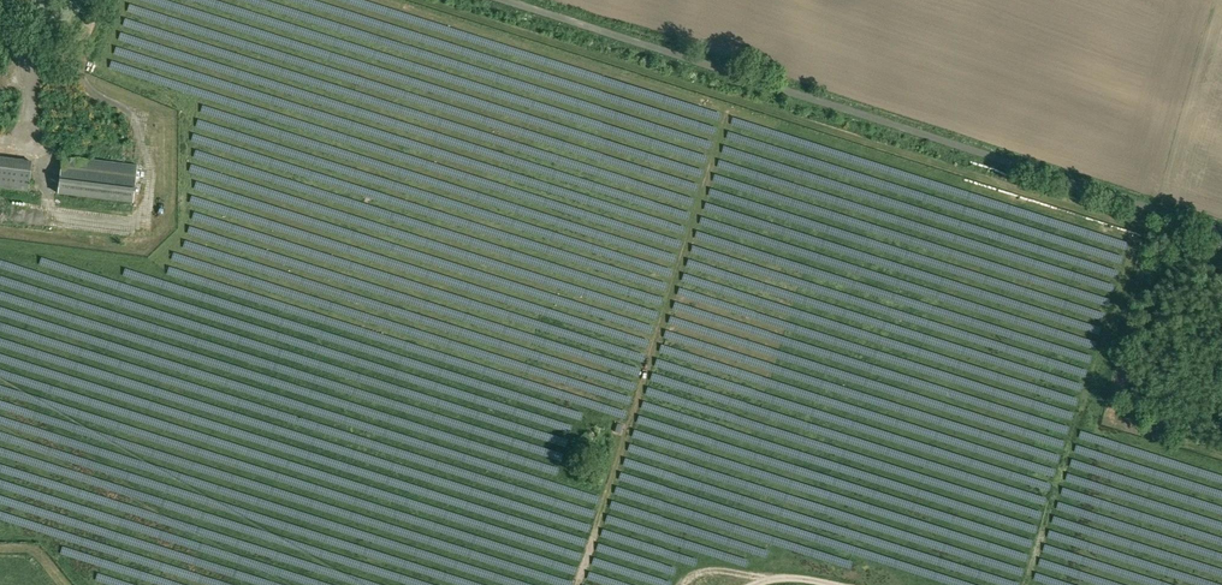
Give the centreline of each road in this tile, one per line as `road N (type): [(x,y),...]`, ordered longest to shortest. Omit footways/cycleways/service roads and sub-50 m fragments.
road 1 (unclassified): [(1221,232),(492,0)]

